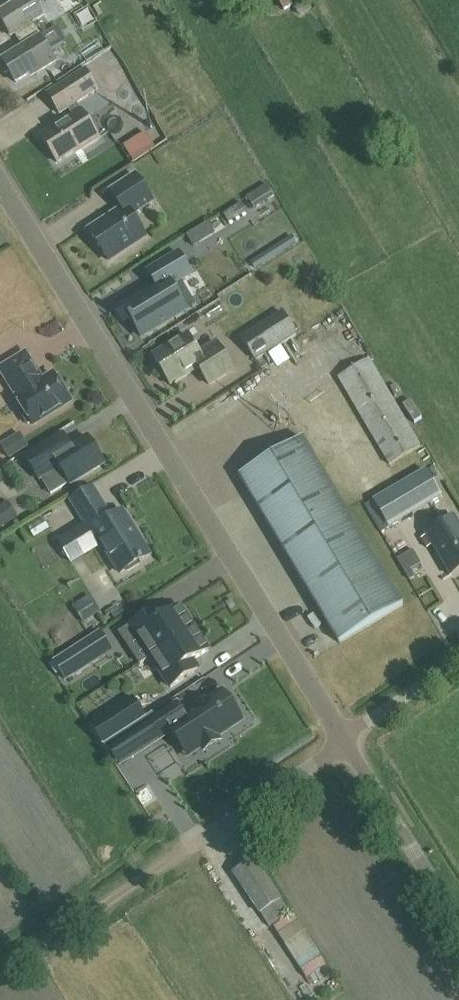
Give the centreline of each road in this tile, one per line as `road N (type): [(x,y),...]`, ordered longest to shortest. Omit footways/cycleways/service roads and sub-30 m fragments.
road 1 (unclassified): [(343,740),(0,183)]
road 2 (track): [(0,972),(186,847)]
road 3 (unclassified): [(458,926),(343,740)]
road 4 (unclassified): [(186,847),(343,740)]
road 5 (unclassified): [(458,661),(343,740)]

